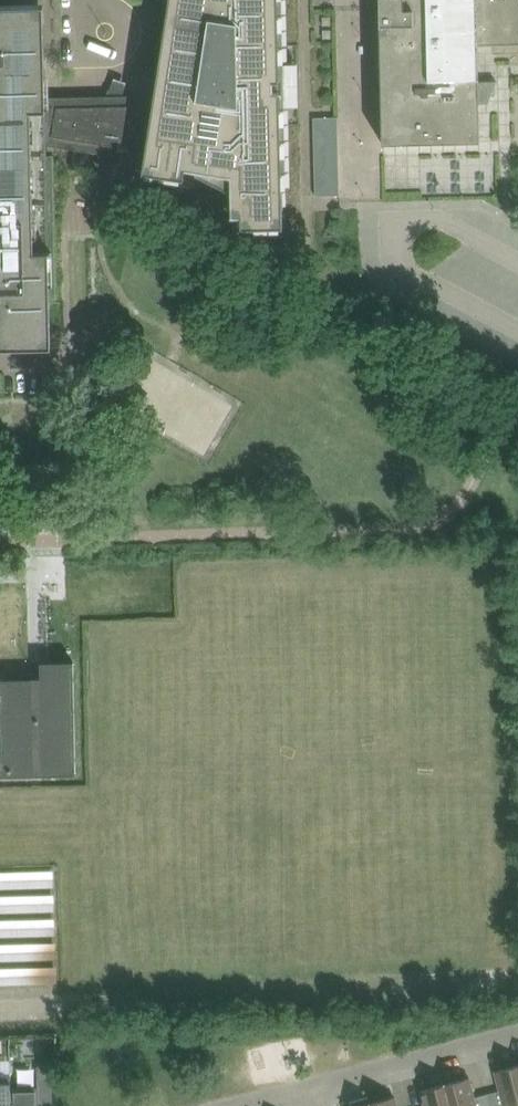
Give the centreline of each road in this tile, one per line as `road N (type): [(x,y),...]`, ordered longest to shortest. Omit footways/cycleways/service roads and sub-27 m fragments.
road 1 (residential): [(317,1094),(517,1039)]

